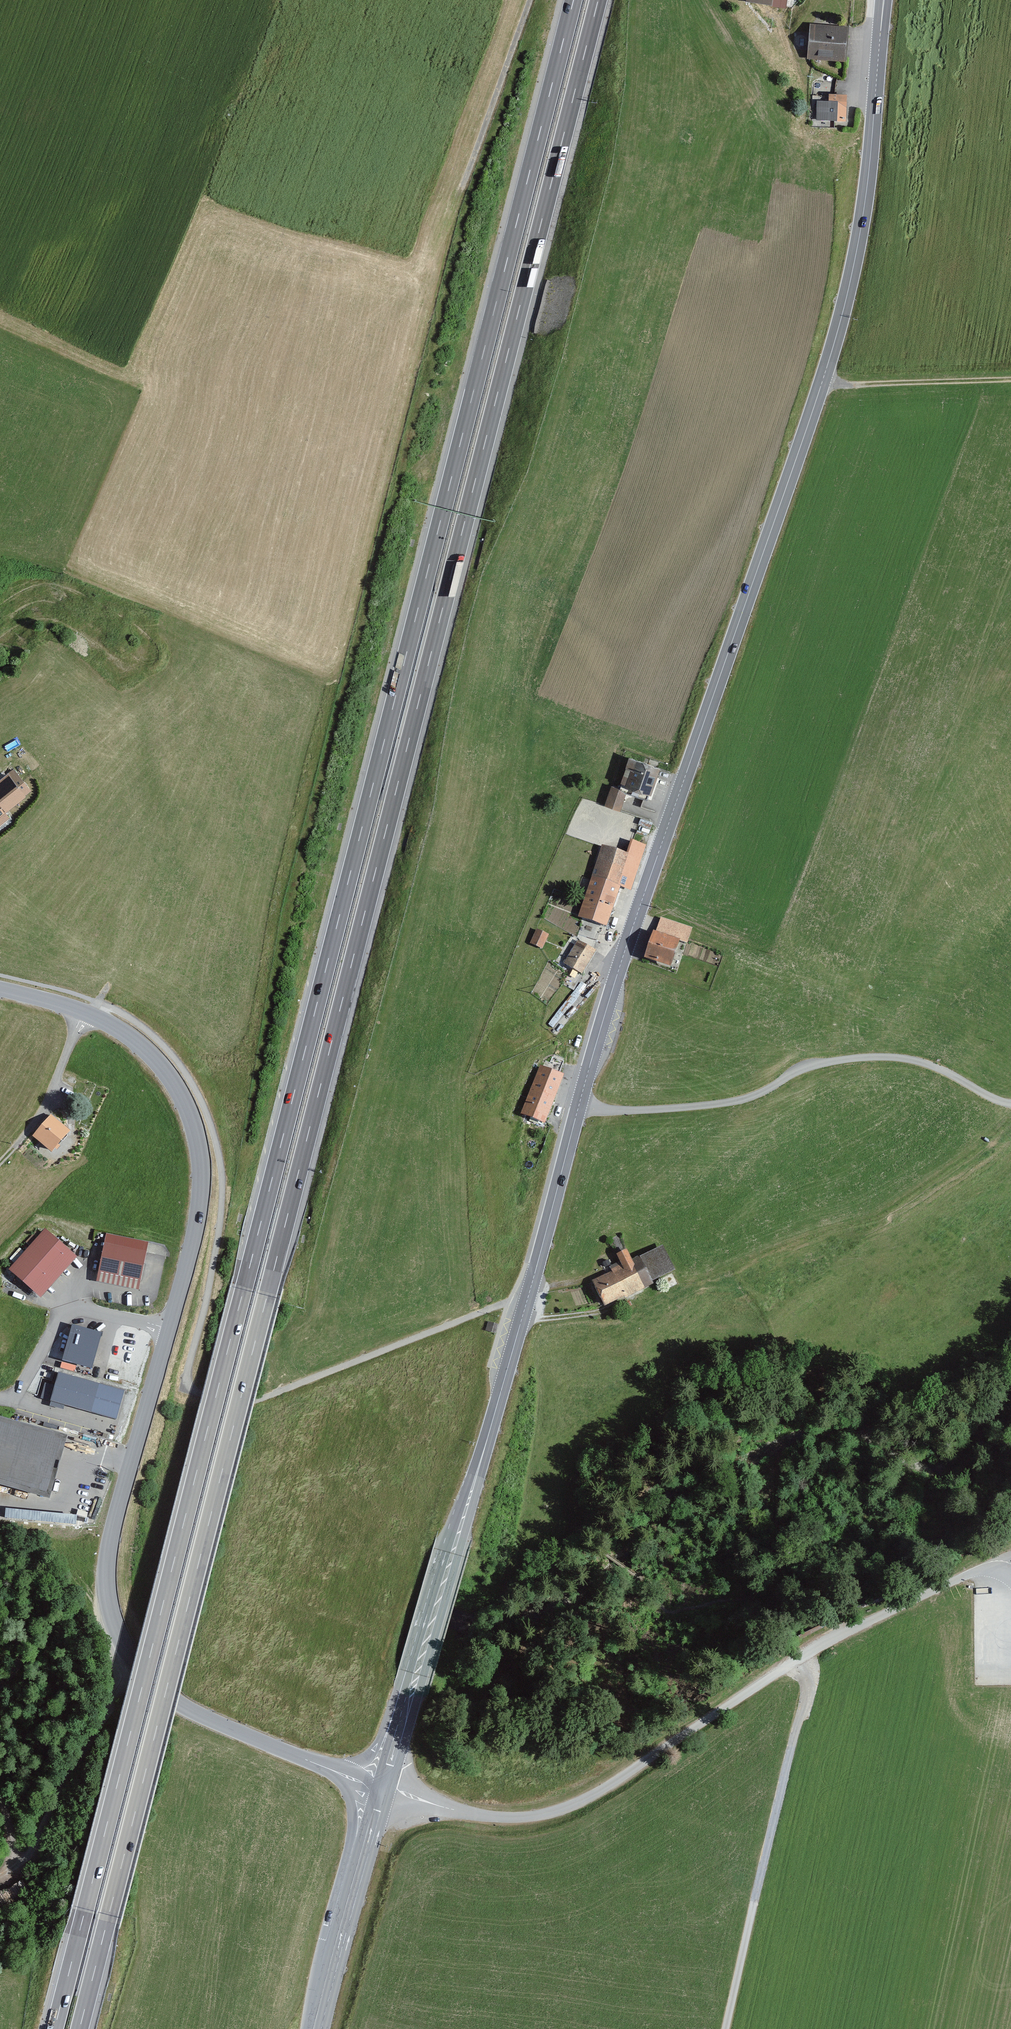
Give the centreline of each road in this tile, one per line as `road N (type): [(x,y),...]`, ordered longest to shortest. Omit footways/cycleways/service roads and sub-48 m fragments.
road 1 (motorway): [(79,2028),(600,0)]
road 2 (motorway): [(573,0),(54,2028)]
road 3 (primary): [(884,0),(869,171),(838,329),(623,953),(580,1104)]
road 4 (tertiary): [(383,1788),(186,1706),(131,1661),(116,1625),(107,1590),(114,1517),(183,1278),(202,1161),(181,1094),(161,1064),(133,1037),(83,1010)]
road 5 (track): [(527,1295),(263,1397),(195,1389),(190,1367),(215,1250),(222,1174),(201,1101),(171,1054),(132,1018),(0,975)]
road 6 (primary): [(580,1104),(383,1788)]
road 7 (unclassified): [(983,1569),(801,1656),(571,1804),(502,1817),(383,1788)]
road 8 (residential): [(580,1104),(621,1111),(723,1102),(811,1064),(881,1056),(942,1068),(1010,1103)]
road 9 (track): [(801,1656),(806,1685),(725,2028)]
road 10 (track): [(0,1876),(33,1850),(131,1661)]
road 11 (primary): [(383,1788),(317,2028)]
road 12 (track): [(530,0),(462,186)]
road 13 (track): [(822,381),(1010,381)]
road 14 (residential): [(0,1160),(43,1109),(83,1010)]

